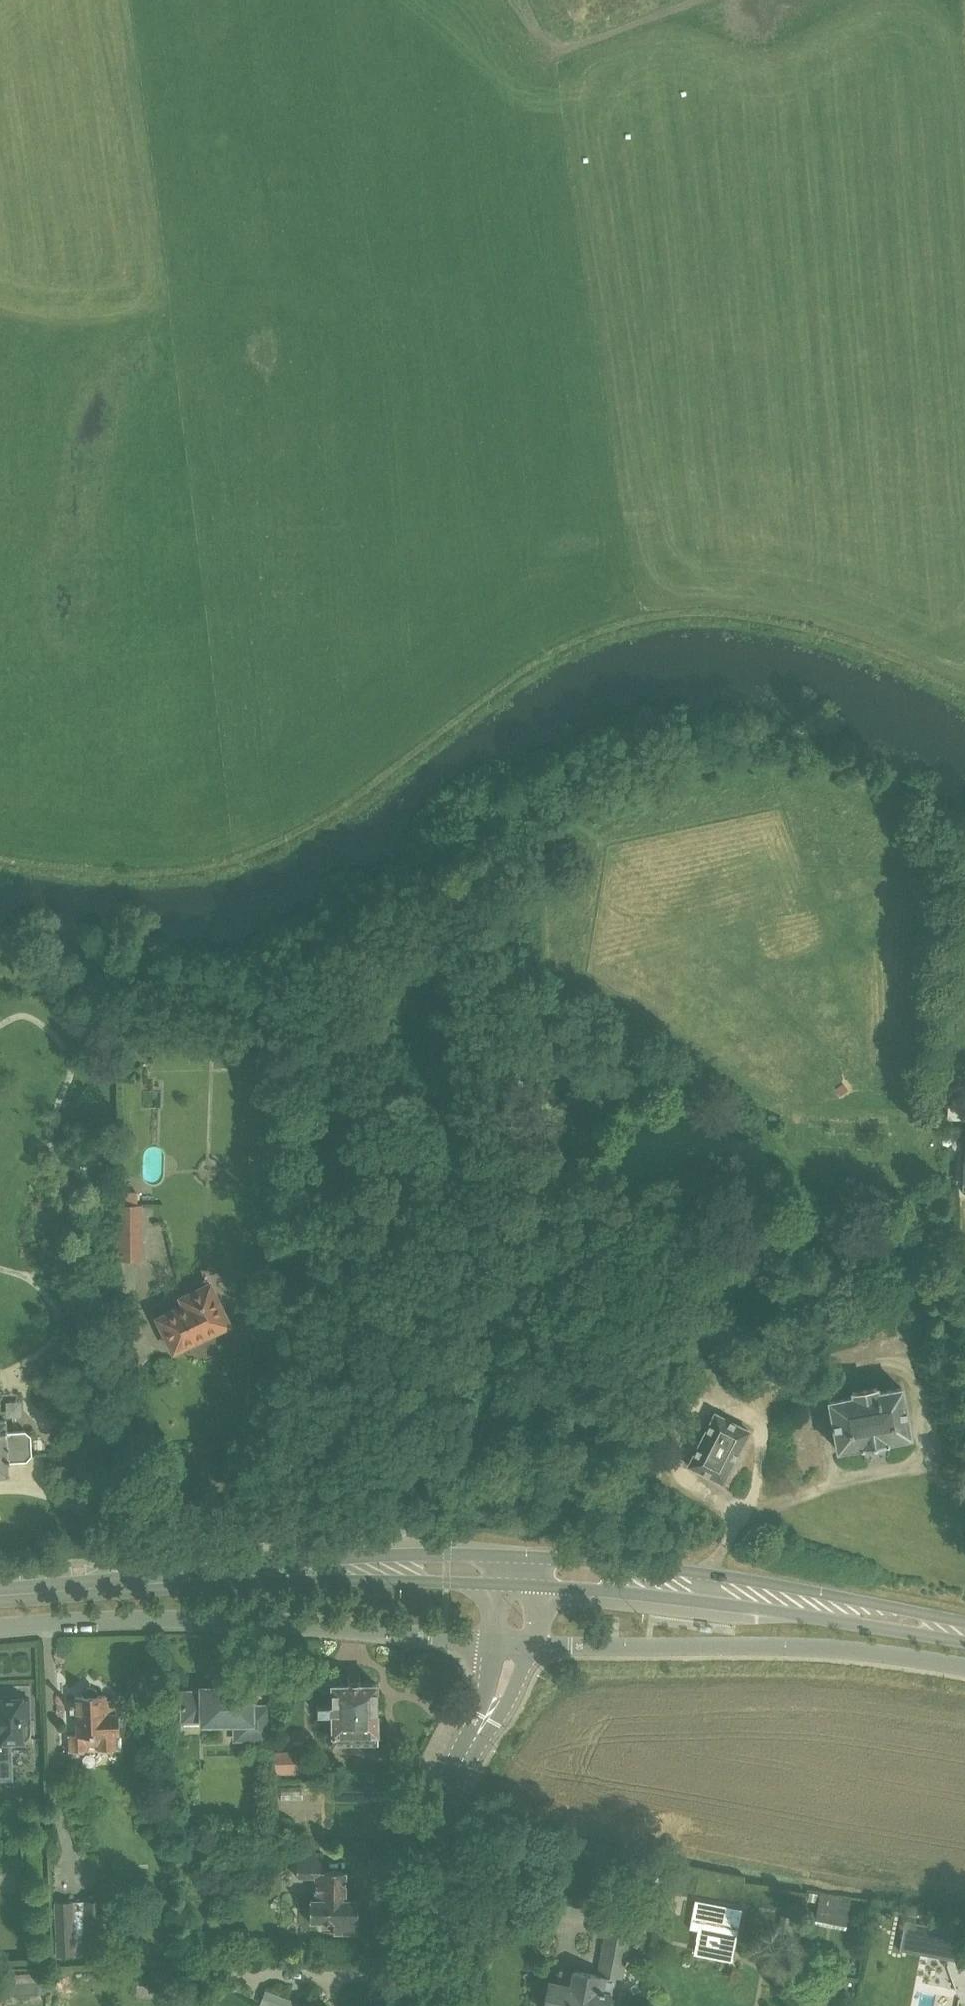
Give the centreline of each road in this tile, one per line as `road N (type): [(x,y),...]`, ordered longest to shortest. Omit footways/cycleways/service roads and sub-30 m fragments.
road 1 (primary): [(526,1568),(346,1571),(0,1600)]
road 2 (residential): [(0,1624),(255,1620),(515,1646)]
road 3 (residential): [(964,1671),(820,1651),(515,1646)]
road 4 (primary): [(964,1635),(708,1589),(526,1568)]
road 5 (residential): [(425,2005),(423,1875),(439,1813),(515,1646)]

